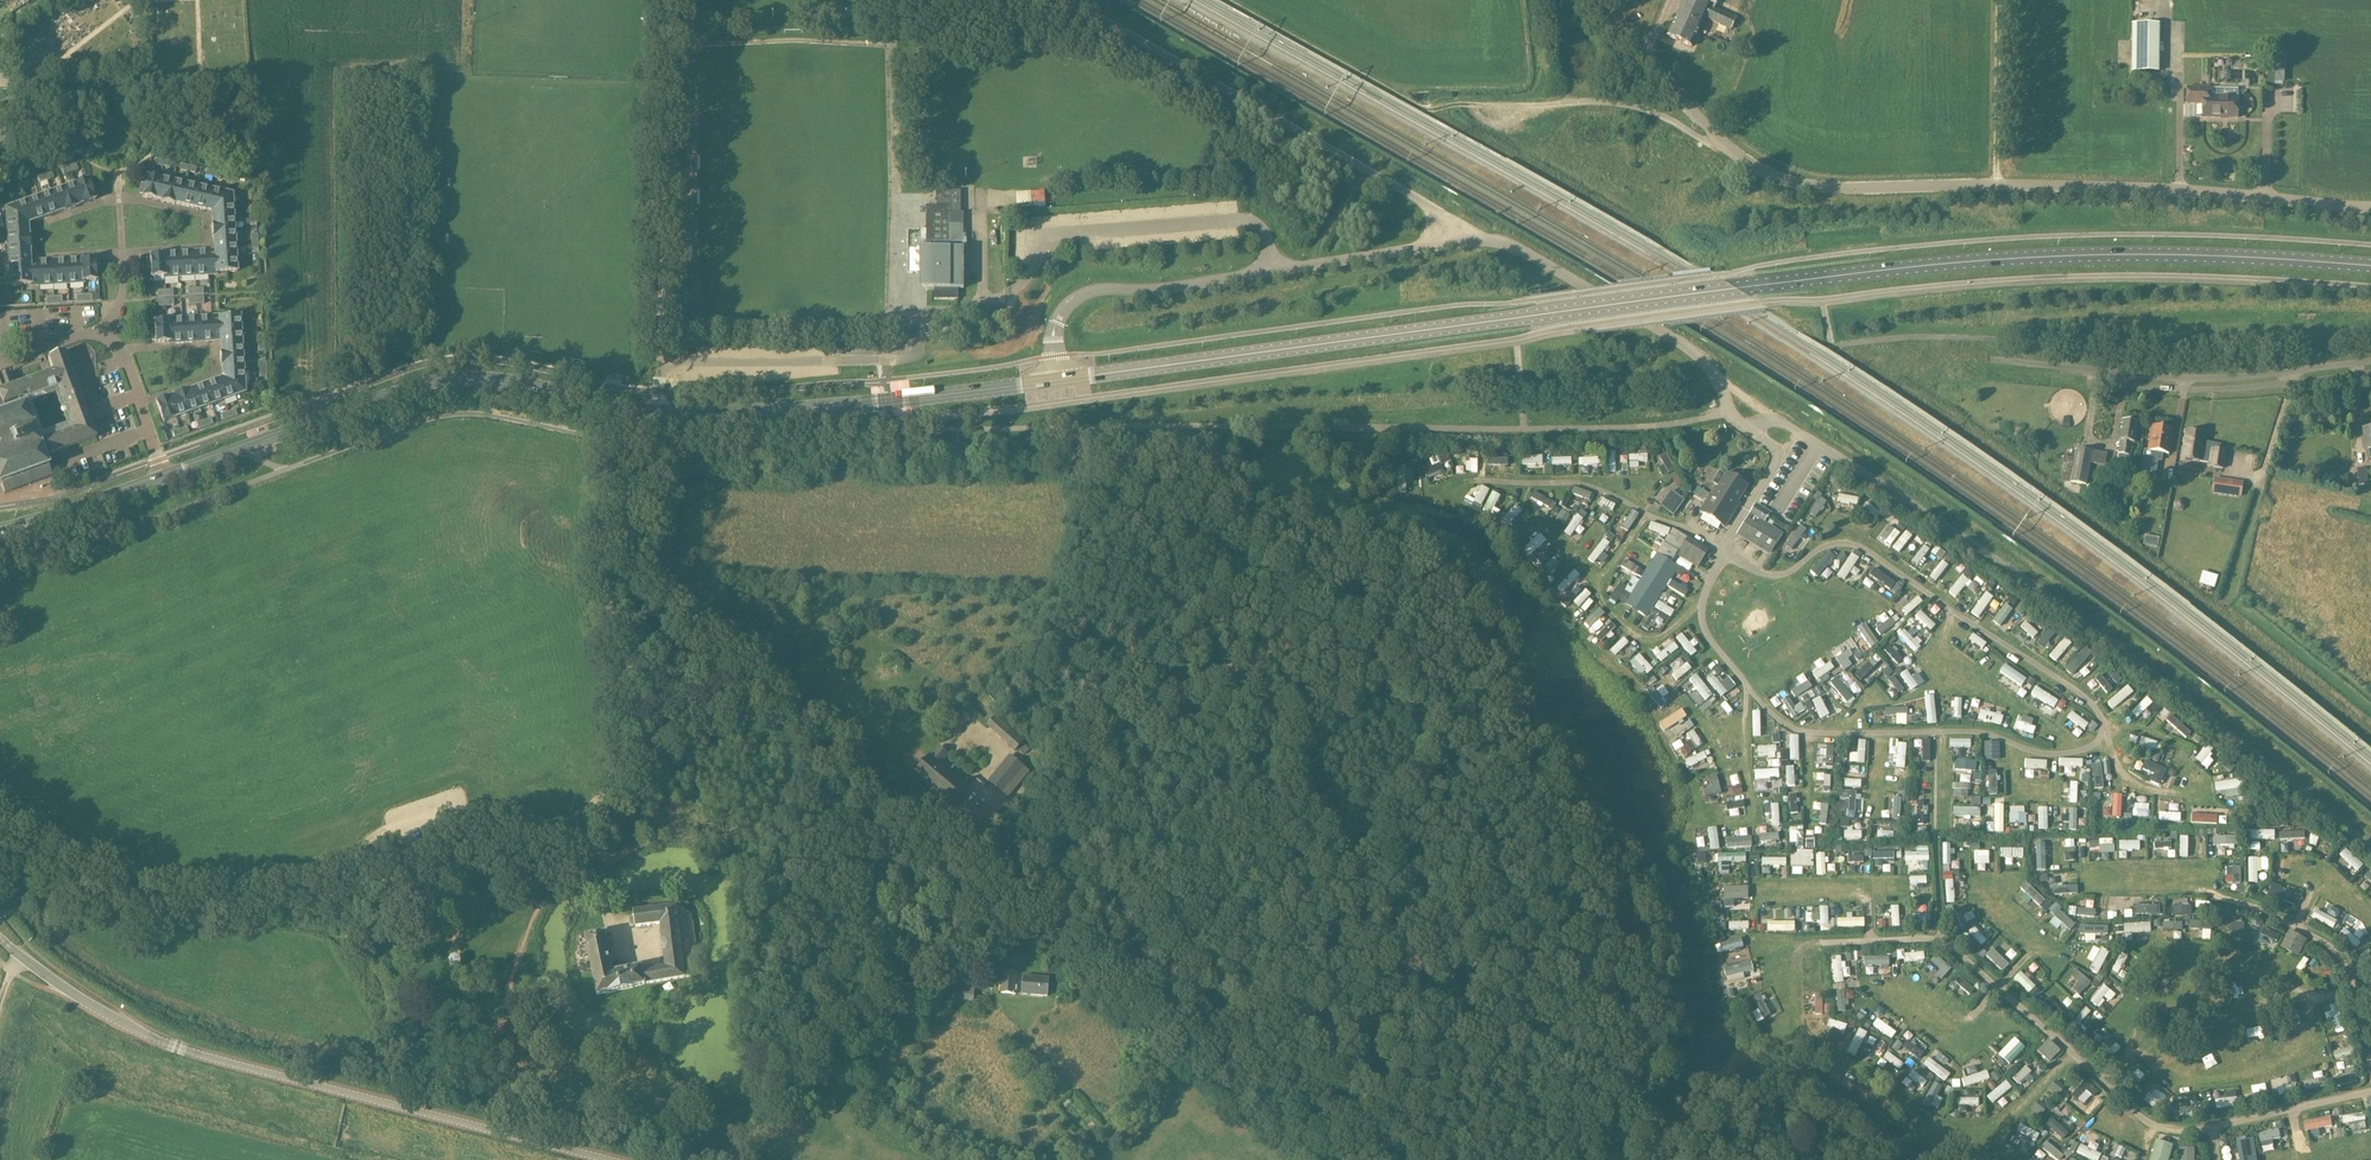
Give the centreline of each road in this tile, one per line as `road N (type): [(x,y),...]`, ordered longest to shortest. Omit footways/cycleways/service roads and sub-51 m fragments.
road 1 (unclassified): [(1059,380),(1057,322),(1088,292),(1160,290),(1484,240),(1511,244),(1700,355),(1741,426),(1775,419),(1994,558),(2205,713),(2370,850)]
road 2 (primary): [(1059,380),(1969,262),(2191,256),(2370,266)]
road 3 (primary): [(164,477),(454,380),(522,383),(635,411),(708,414),(1059,380)]
road 4 (unclassified): [(2370,207),(2103,186),(1798,185),(1720,142),(1596,0)]
road 5 (primary): [(608,1159),(177,1047),(97,1009),(0,938)]
road 6 (track): [(972,870),(772,706),(698,708),(650,685),(616,626),(604,541),(609,503),(637,435)]
road 7 (track): [(0,833),(86,882),(142,899),(229,908),(319,899),(442,856),(534,842)]
road 8 (track): [(660,393),(671,0)]
road 9 (unclassified): [(1992,360),(2197,379),(2370,361)]
road 10 (track): [(1389,92),(1432,110),(1612,103),(1718,139)]
road 11 (track): [(595,873),(598,798),(623,757),(698,708)]
road 12 (residential): [(118,350),(214,345),(217,377),(139,404)]
road 13 (residential): [(119,198),(206,215),(208,247),(122,253)]
road 14 (residential): [(122,253),(38,257),(36,226),(119,198)]

